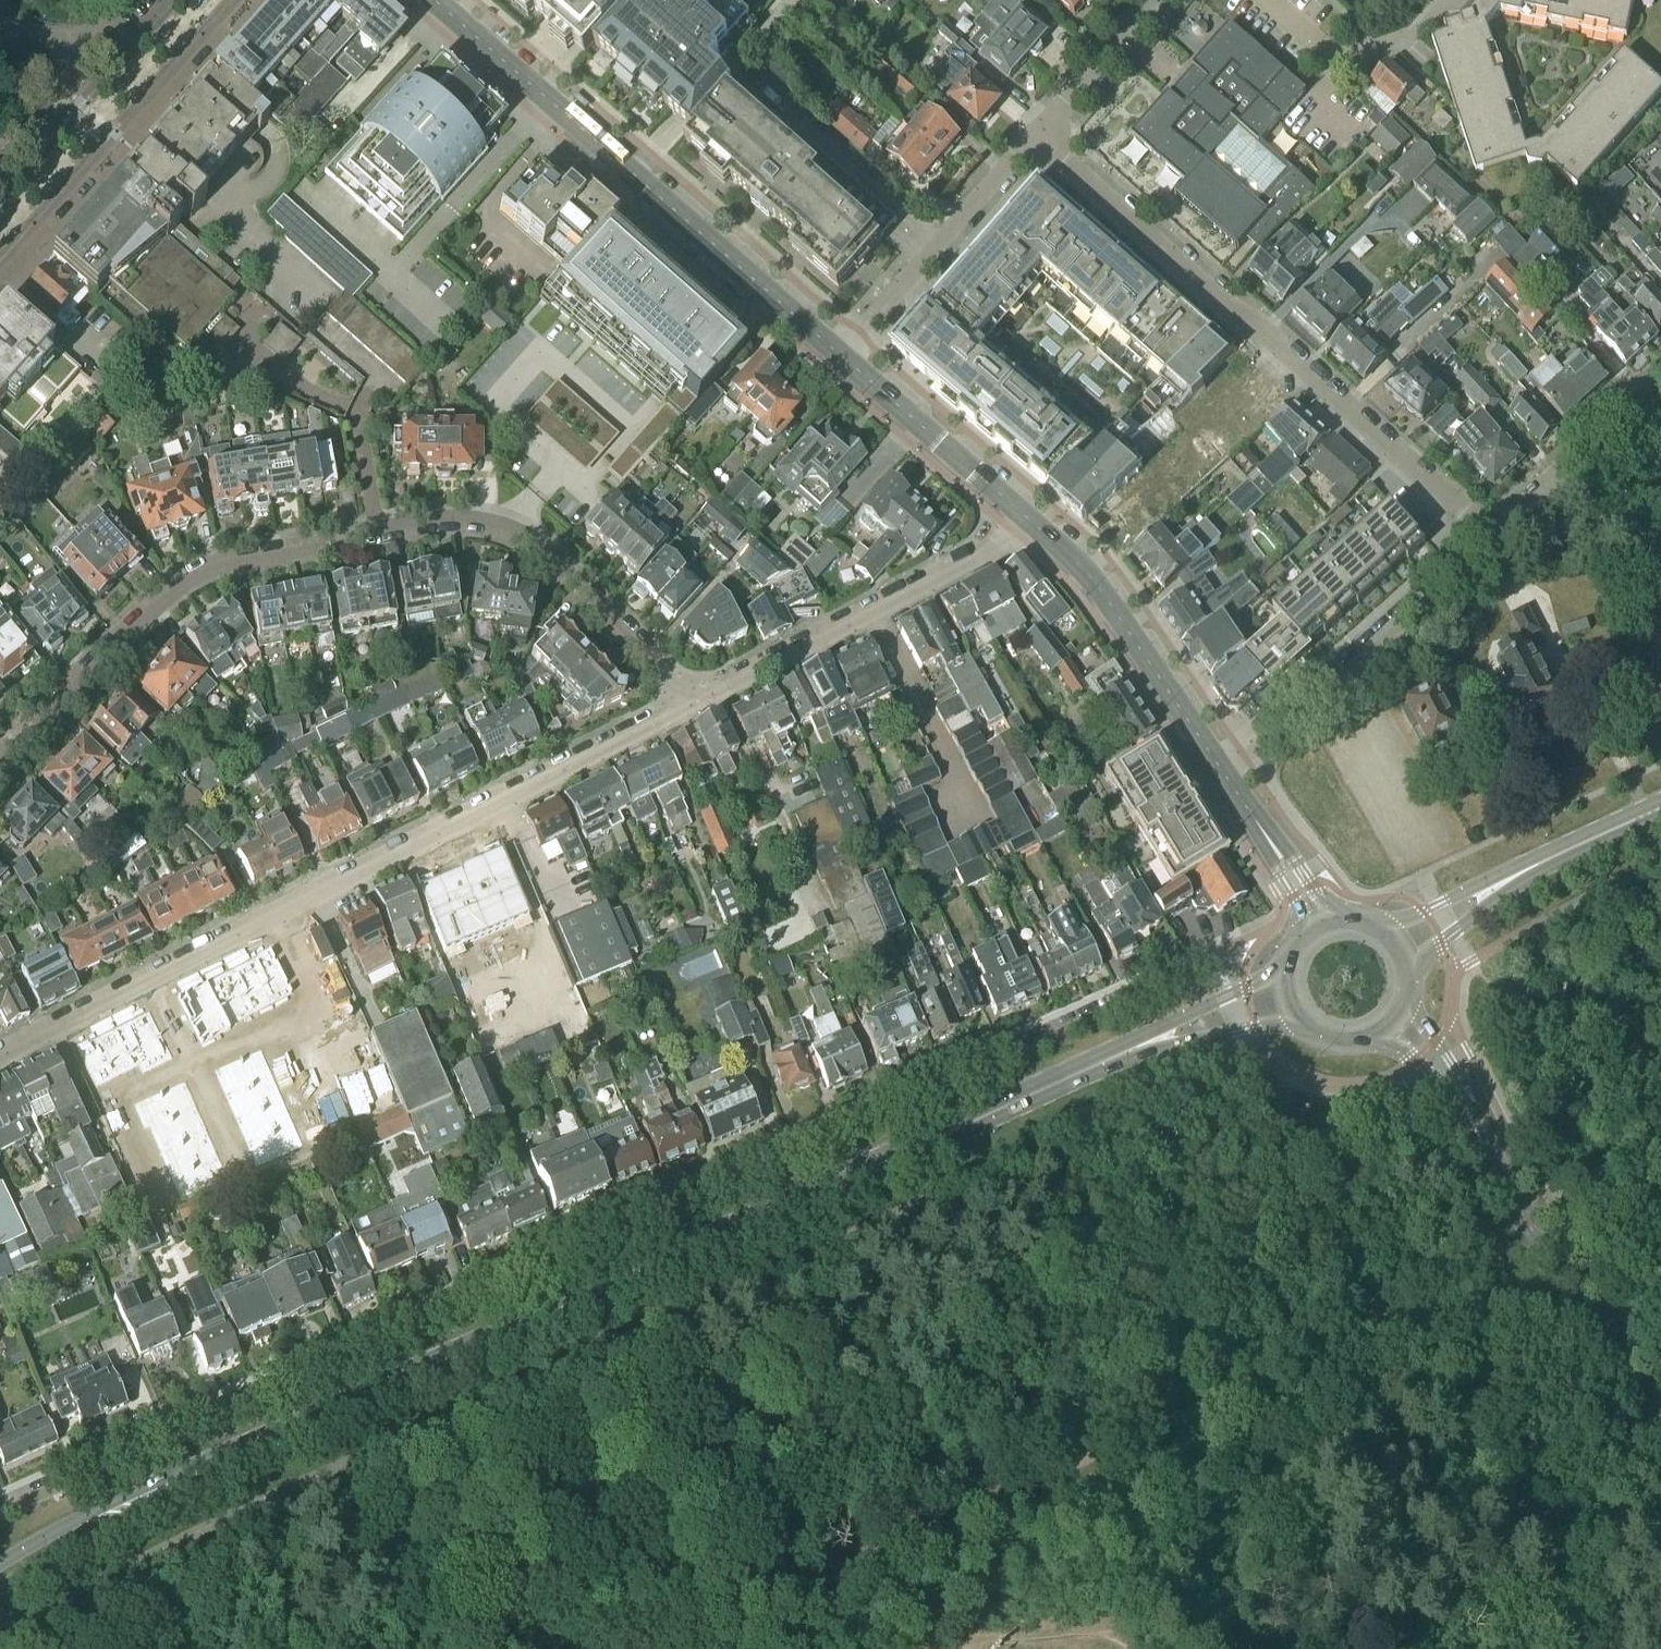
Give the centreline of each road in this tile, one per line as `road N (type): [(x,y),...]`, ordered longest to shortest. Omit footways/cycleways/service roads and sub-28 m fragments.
road 1 (primary): [(0,1581),(108,1524),(1210,1021)]
road 2 (residential): [(1162,980),(0,1510)]
road 3 (track): [(1548,1250),(676,1648)]
road 4 (residential): [(0,764),(167,596),(213,570),(424,526),(481,523),(531,541),(586,589),(683,710)]
road 5 (residential): [(0,1054),(683,710)]
road 6 (residential): [(1040,130),(1485,543)]
road 7 (unclassified): [(837,351),(436,0)]
road 8 (secondary): [(1660,1438),(1439,1066),(1401,1022)]
road 9 (residential): [(683,710),(879,611),(1027,520)]
road 10 (residential): [(0,271),(240,0)]
road 11 (residential): [(1485,543),(1218,768)]
road 12 (unclassified): [(1218,768),(1098,587),(1027,520)]
road 13 (residential): [(837,351),(1040,130)]
road 14 (primary): [(1402,946),(1545,862),(1660,809)]
road 15 (residential): [(178,0),(0,195)]
road 16 (unclassified): [(1027,520),(837,351)]
road 17 (residential): [(1660,385),(1485,543)]
road 18 (unclassified): [(1321,923),(1218,768)]
road 19 (residential): [(1040,130),(1154,0)]
road 20 (primary): [(1287,998),(1295,1018),(1329,1043),(1373,1041),(1401,1022)]

